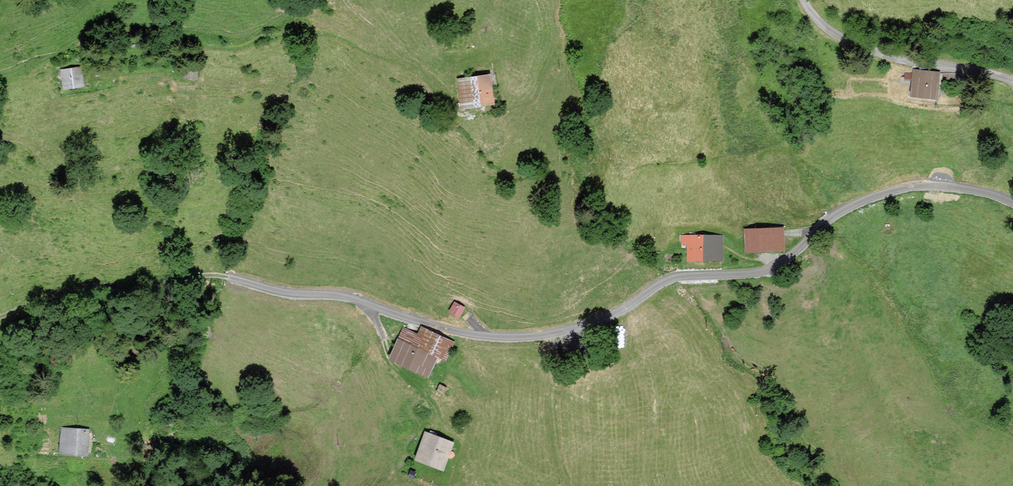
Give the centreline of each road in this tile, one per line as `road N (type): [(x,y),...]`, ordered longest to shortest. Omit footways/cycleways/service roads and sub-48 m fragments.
road 1 (track): [(1012,206),(956,190),(888,191),(835,216),(768,270),(676,278),(610,318),(534,338),(454,333),(350,298),(290,296),(216,276),(0,318)]
road 2 (unclassified): [(1012,84),(840,40),(801,0)]

